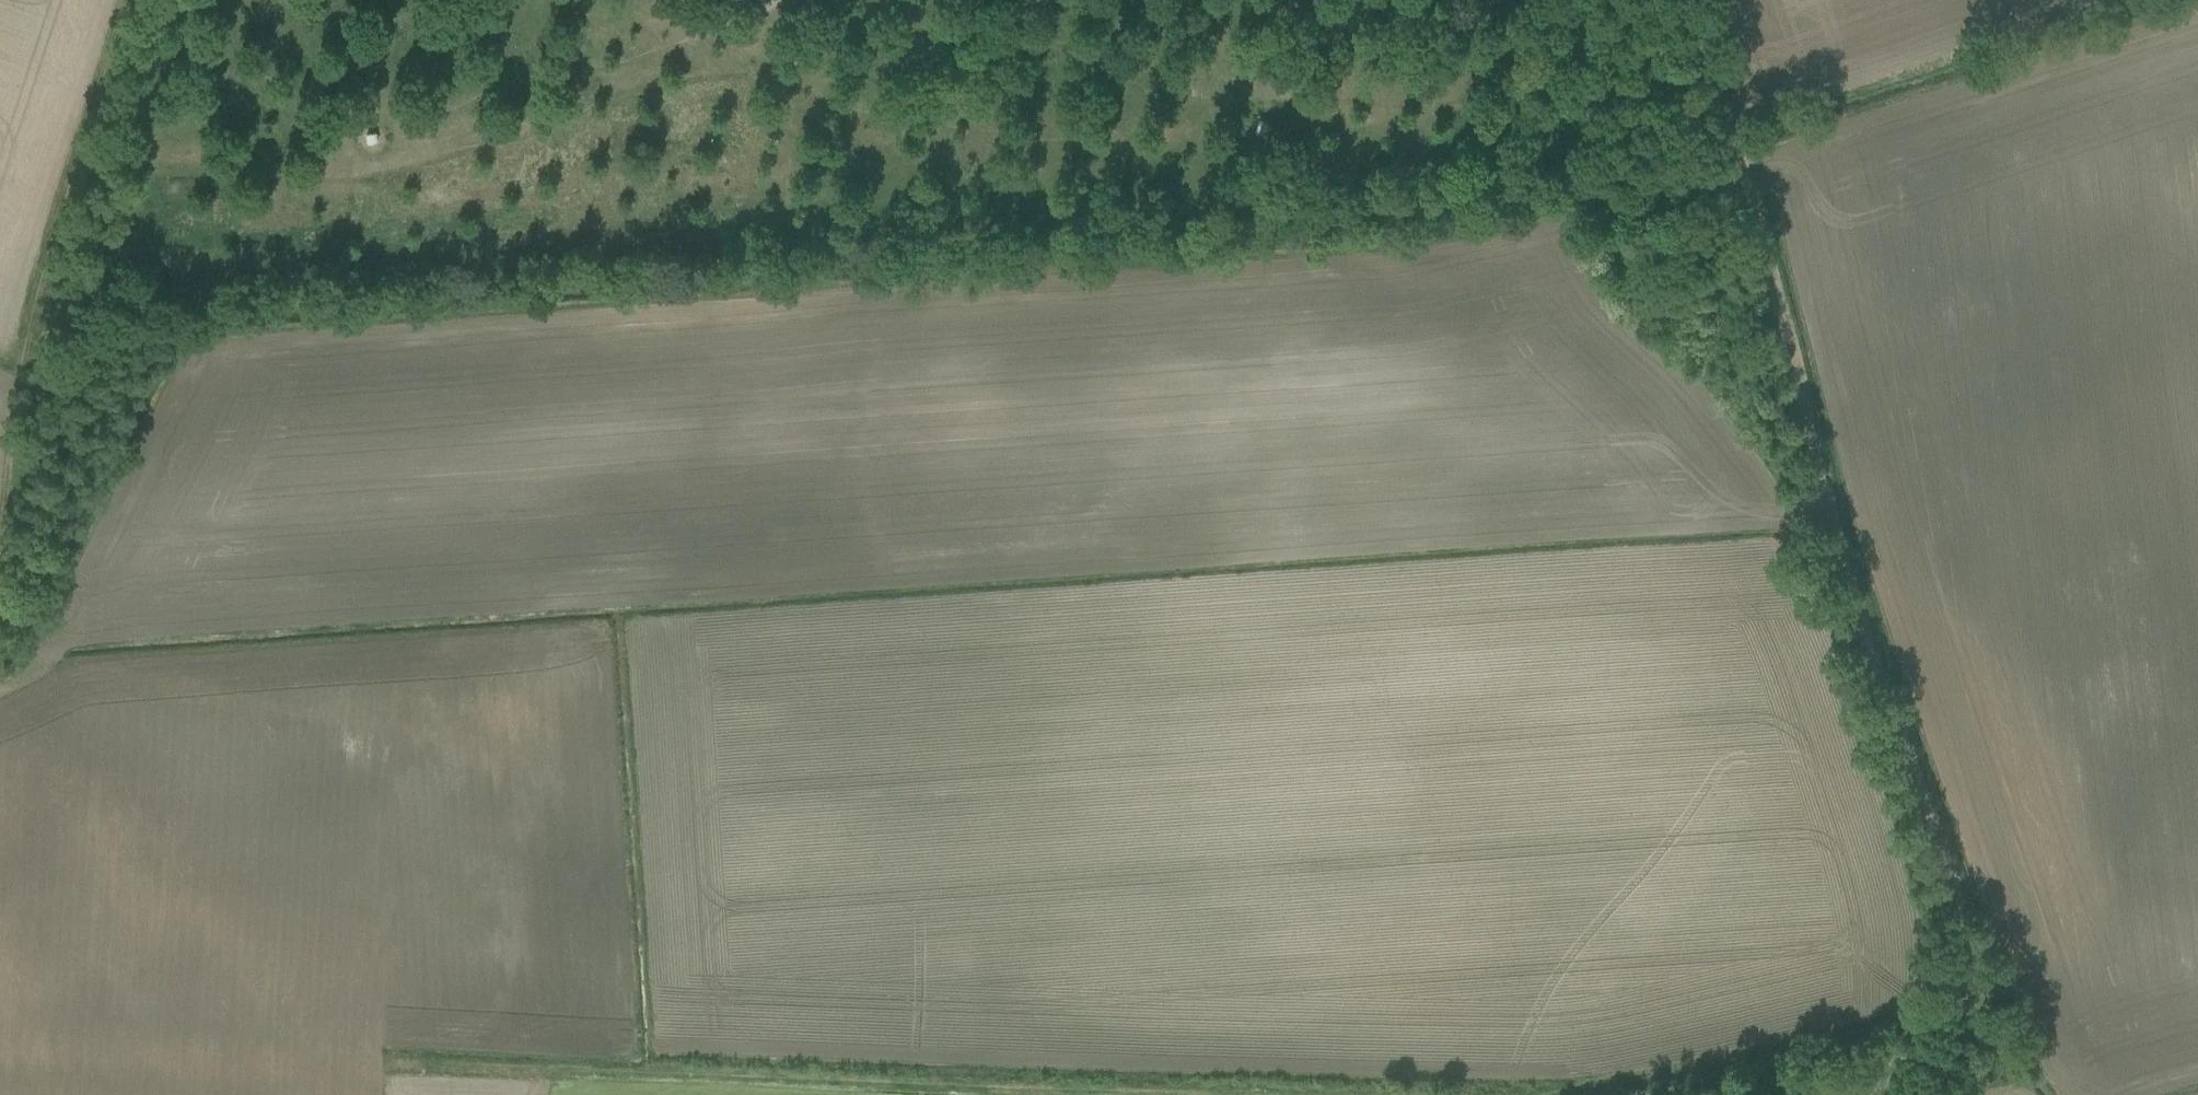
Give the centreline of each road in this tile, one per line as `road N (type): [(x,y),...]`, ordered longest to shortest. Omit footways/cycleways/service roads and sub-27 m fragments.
road 1 (track): [(1940,1094),(1962,959),(1956,899),(1843,563),(1742,167),(1686,0)]
road 2 (track): [(0,516),(17,343),(126,0)]

